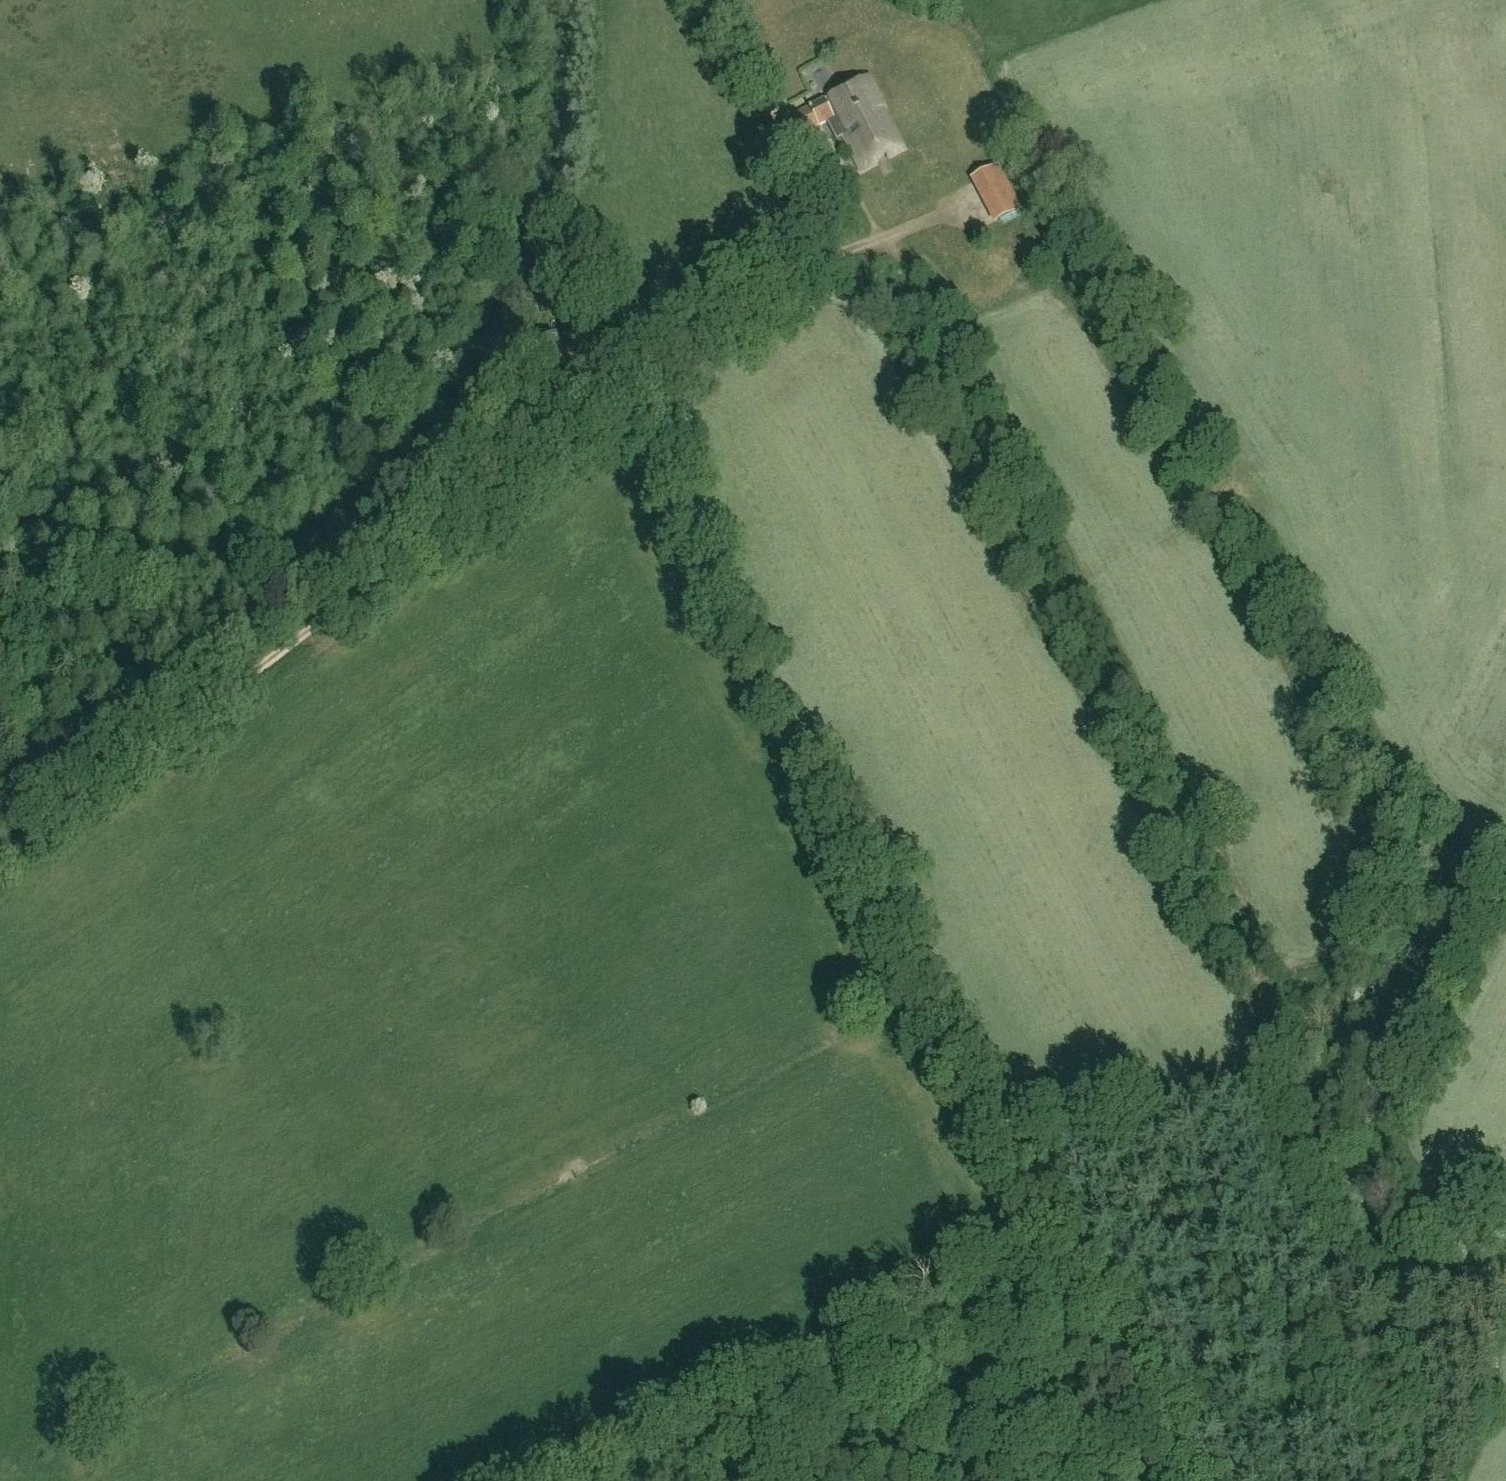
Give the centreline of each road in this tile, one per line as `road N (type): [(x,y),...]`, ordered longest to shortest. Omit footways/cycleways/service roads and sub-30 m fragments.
road 1 (track): [(833,251),(0,858)]

